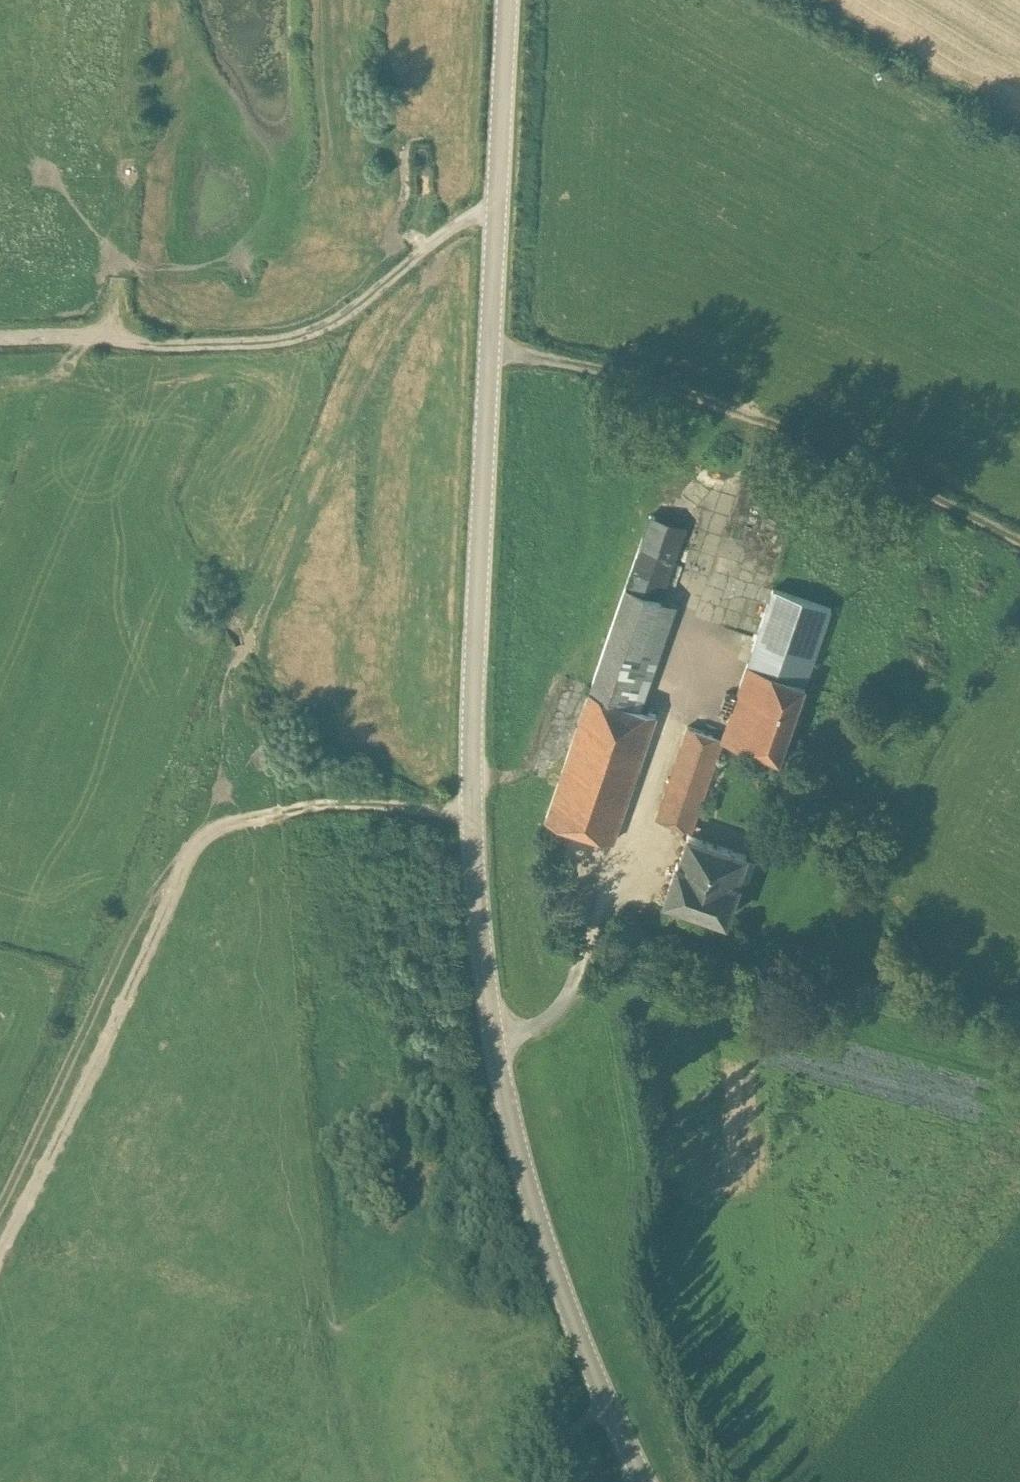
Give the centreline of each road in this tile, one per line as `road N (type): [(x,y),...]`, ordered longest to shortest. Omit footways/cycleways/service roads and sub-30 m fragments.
road 1 (unclassified): [(508,0),(474,676),(476,890),(511,1127),(540,1231),(585,1355),(645,1481)]
road 2 (track): [(0,1243),(204,831),(227,817),(310,808),(473,809)]
road 3 (track): [(490,352),(653,384),(776,428),(1019,544)]
road 4 (track): [(496,214),(465,219),(343,318),(307,336),(246,345),(0,340)]

